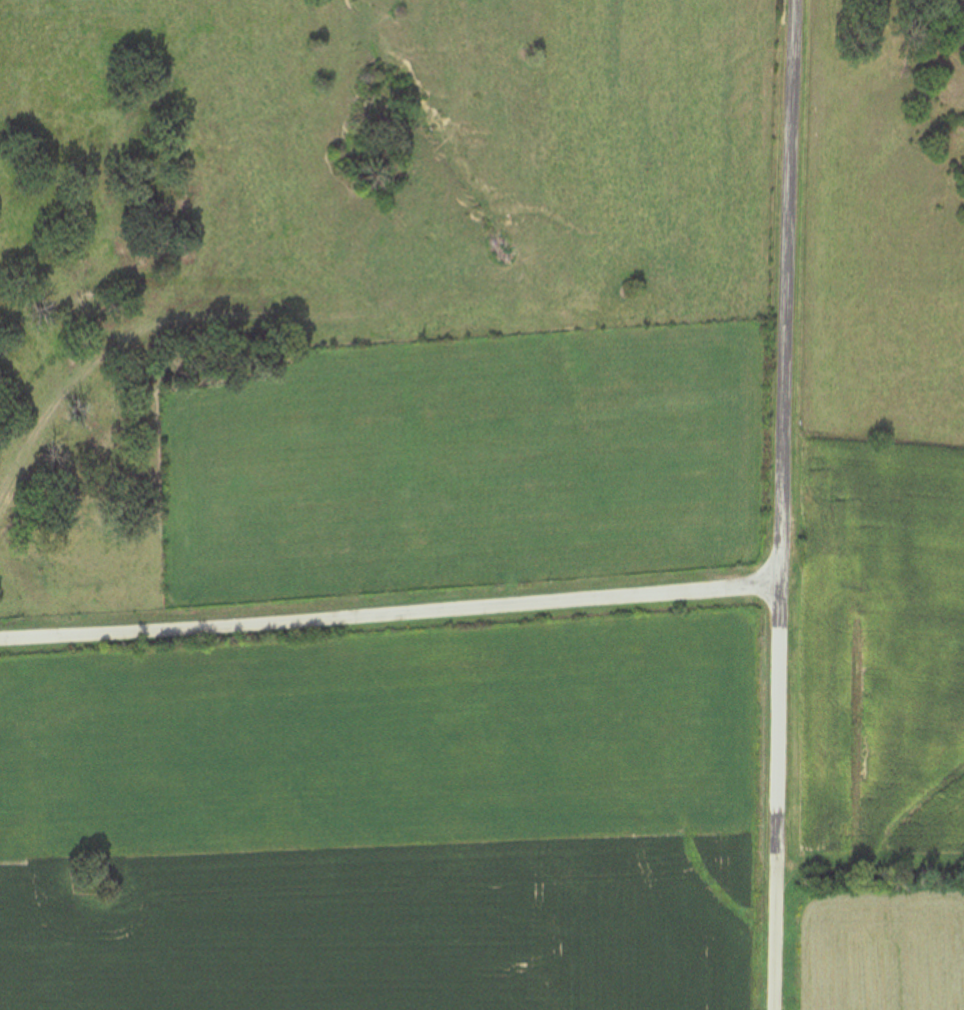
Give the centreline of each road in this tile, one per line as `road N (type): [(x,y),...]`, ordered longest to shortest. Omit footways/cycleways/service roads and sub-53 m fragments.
road 1 (residential): [(793,0),(775,1009)]
road 2 (residential): [(0,641),(783,586)]
road 3 (track): [(777,890),(963,888)]

